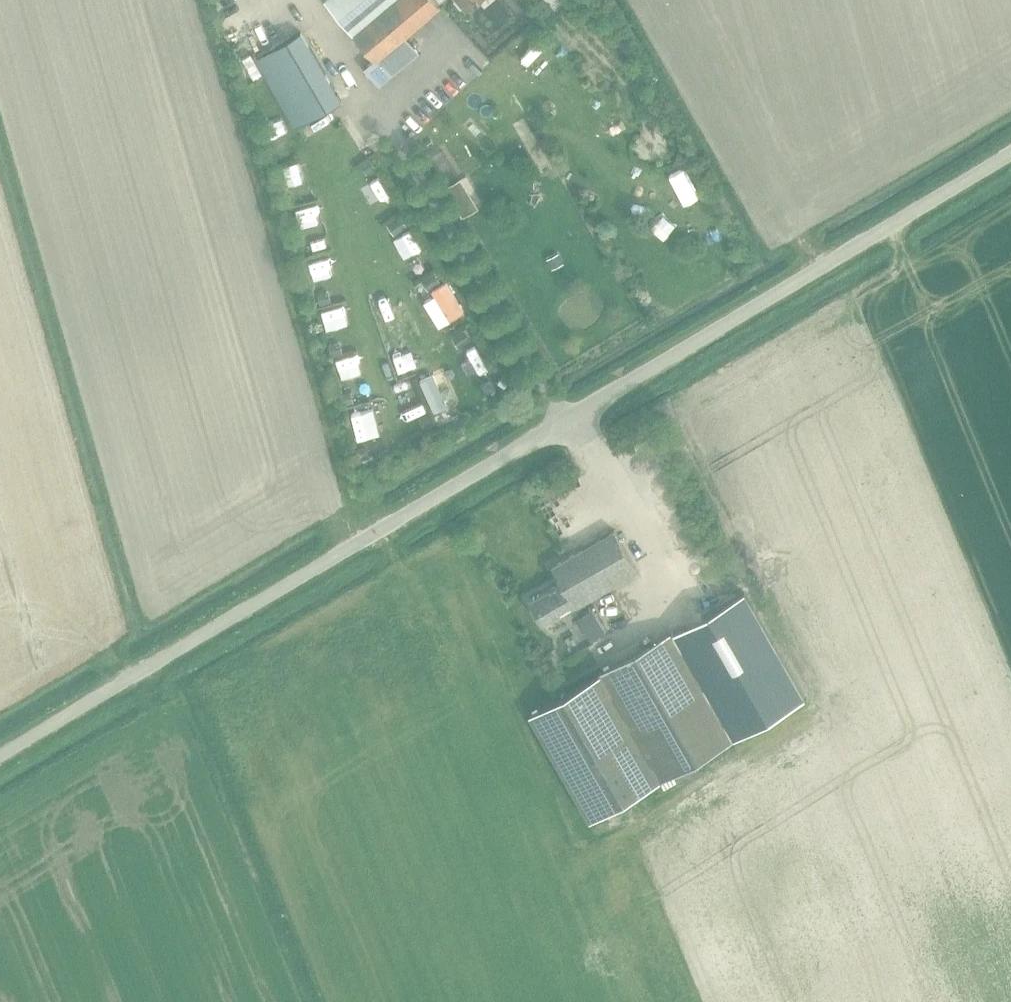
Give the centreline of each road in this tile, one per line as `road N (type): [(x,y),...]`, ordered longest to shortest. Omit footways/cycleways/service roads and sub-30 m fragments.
road 1 (unclassified): [(0,756),(1010,154)]

